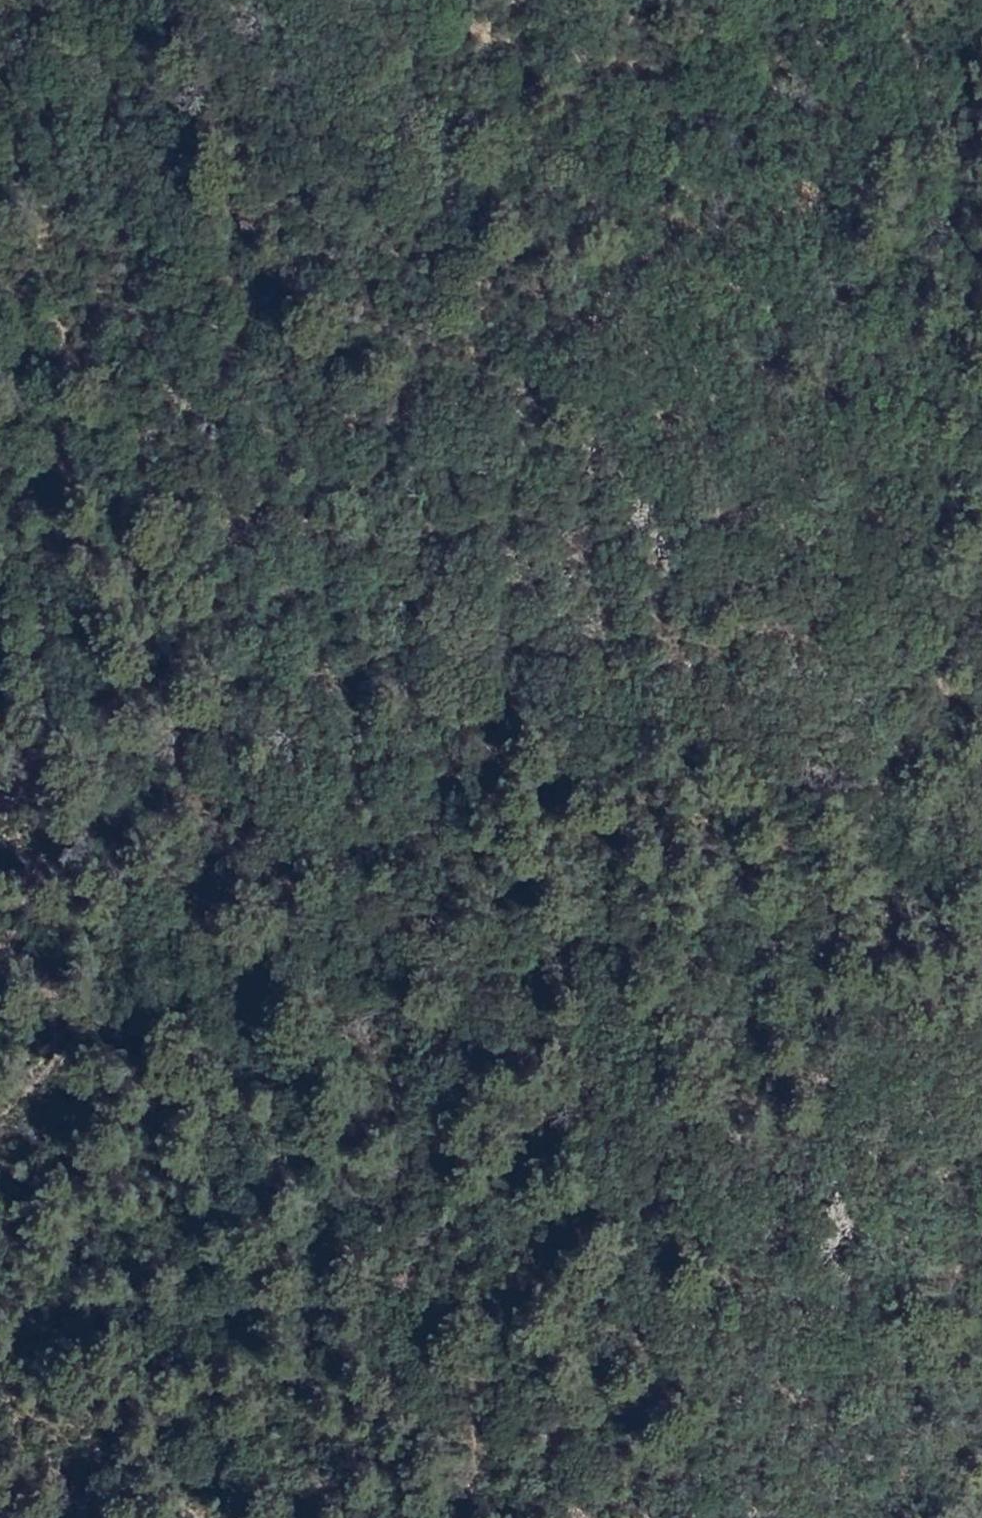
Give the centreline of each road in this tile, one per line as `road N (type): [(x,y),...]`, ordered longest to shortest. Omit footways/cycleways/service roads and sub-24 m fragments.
road 1 (track): [(275,1517),(173,1389),(93,1362),(0,1263)]

